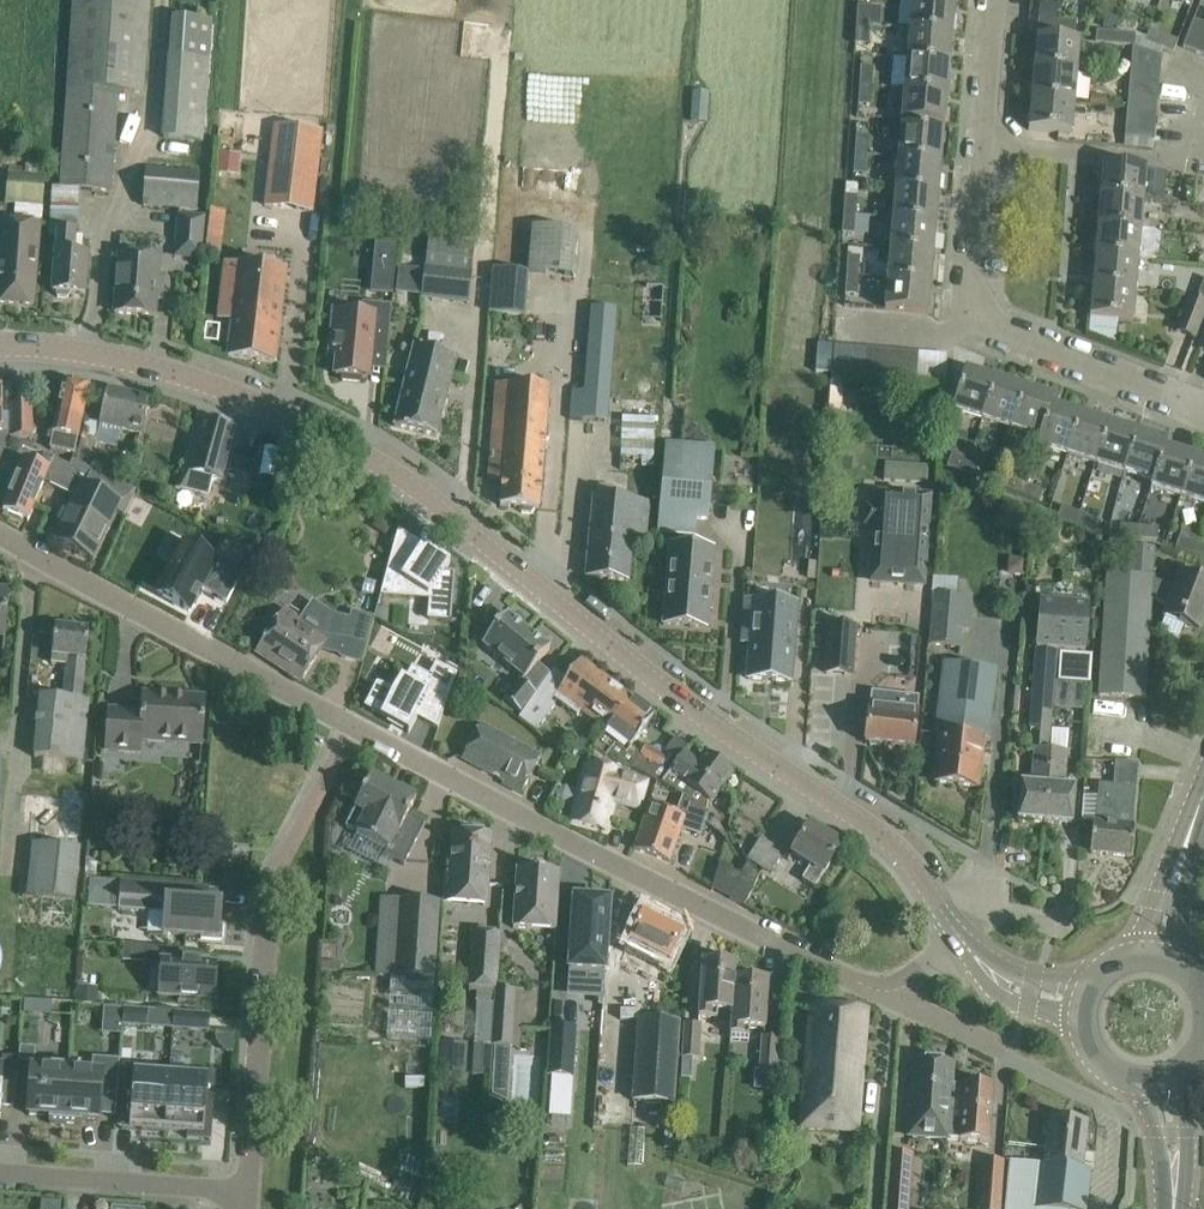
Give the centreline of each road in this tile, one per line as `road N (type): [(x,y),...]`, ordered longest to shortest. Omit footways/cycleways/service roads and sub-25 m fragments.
road 1 (secondary): [(960,935),(895,843),(717,726),(370,454),(216,382),(48,344),(0,344)]
road 2 (residential): [(905,984),(878,989),(600,855),(0,532)]
road 3 (residential): [(1203,404),(1005,327),(979,308),(970,266),(993,0)]
road 4 (residential): [(273,875),(248,1190)]
road 5 (residential): [(0,1173),(248,1190)]
road 6 (secondary): [(1152,959),(1203,795)]
road 7 (secondary): [(1086,1002),(1001,978),(960,935)]
road 8 (secondary): [(1173,1208),(1172,1130),(1160,1081)]
road 9 (secondary): [(1086,1002),(1092,1053),(1134,1082),(1160,1081)]

